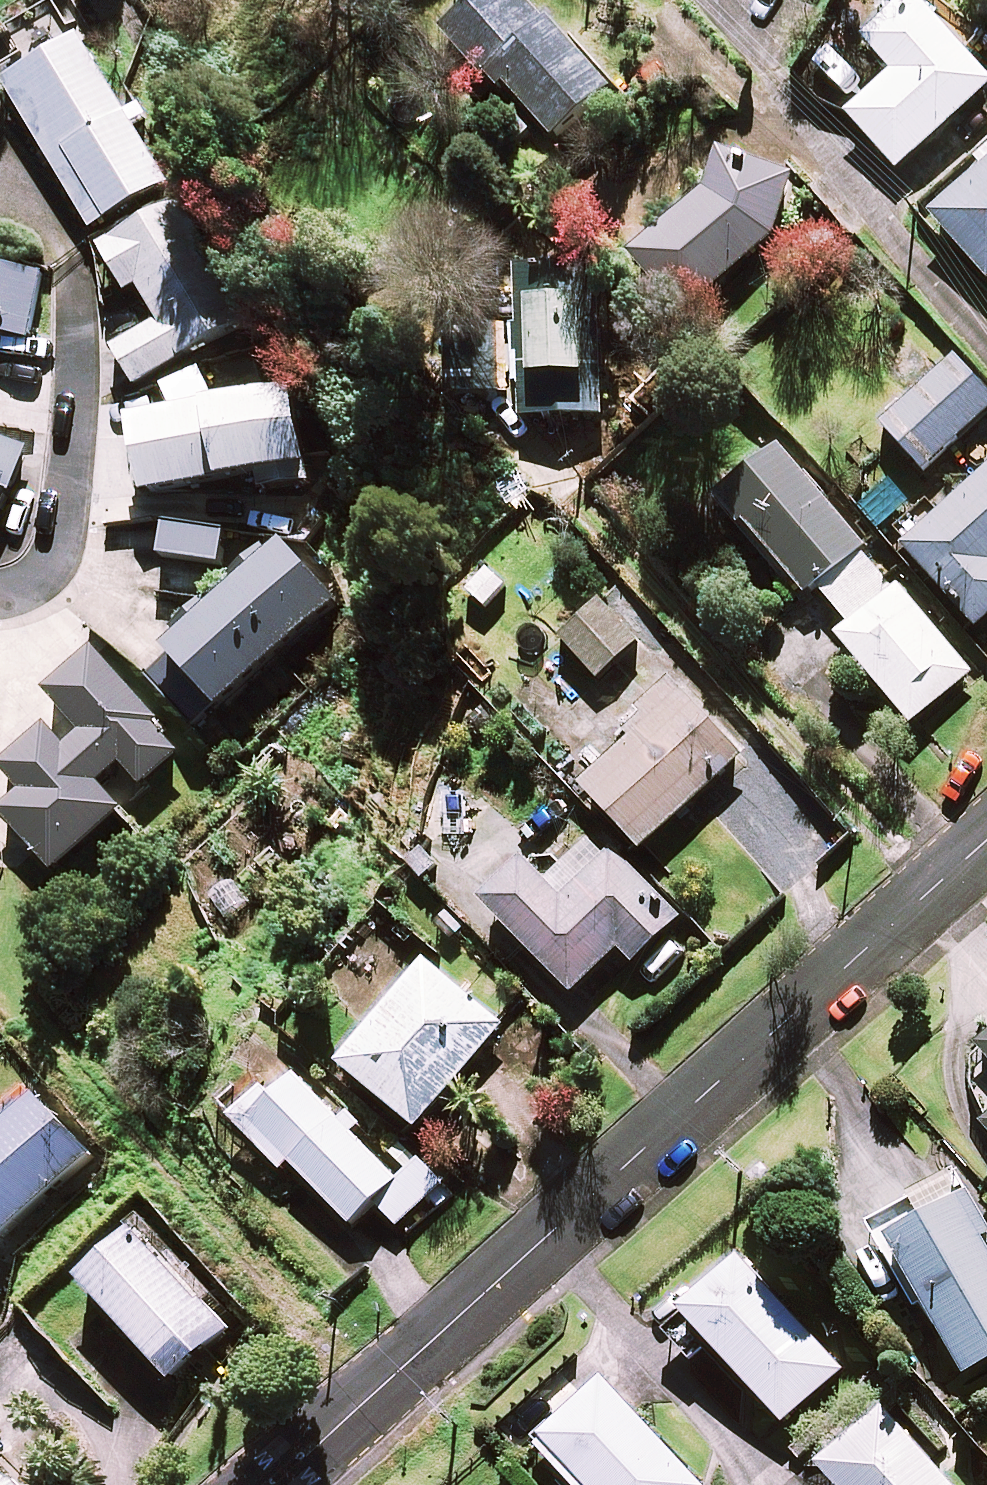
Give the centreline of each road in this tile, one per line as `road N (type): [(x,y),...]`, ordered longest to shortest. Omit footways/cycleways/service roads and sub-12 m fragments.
road 1 (residential): [(986,839),(271,1484)]
road 2 (residential): [(0,593),(17,593),(53,568),(65,510),(78,322)]

